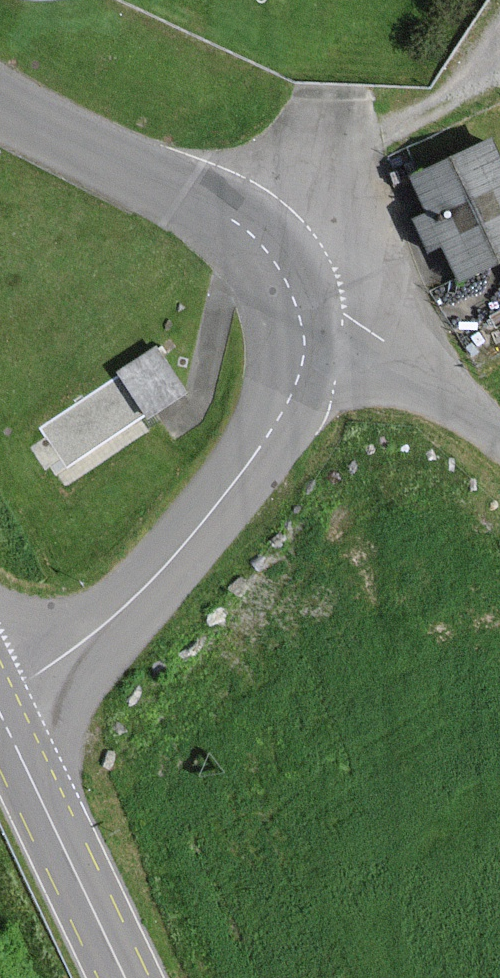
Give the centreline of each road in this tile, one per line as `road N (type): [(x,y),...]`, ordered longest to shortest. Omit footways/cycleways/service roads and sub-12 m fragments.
road 1 (unclassified): [(0,691),(117,614),(219,502),(300,364),(298,301)]
road 2 (unclassified): [(298,301),(231,219),(0,95)]
road 3 (track): [(499,43),(480,76),(383,131),(298,301)]
road 4 (primary): [(0,712),(125,977)]
road 5 (unclassified): [(499,443),(345,309),(298,301)]

